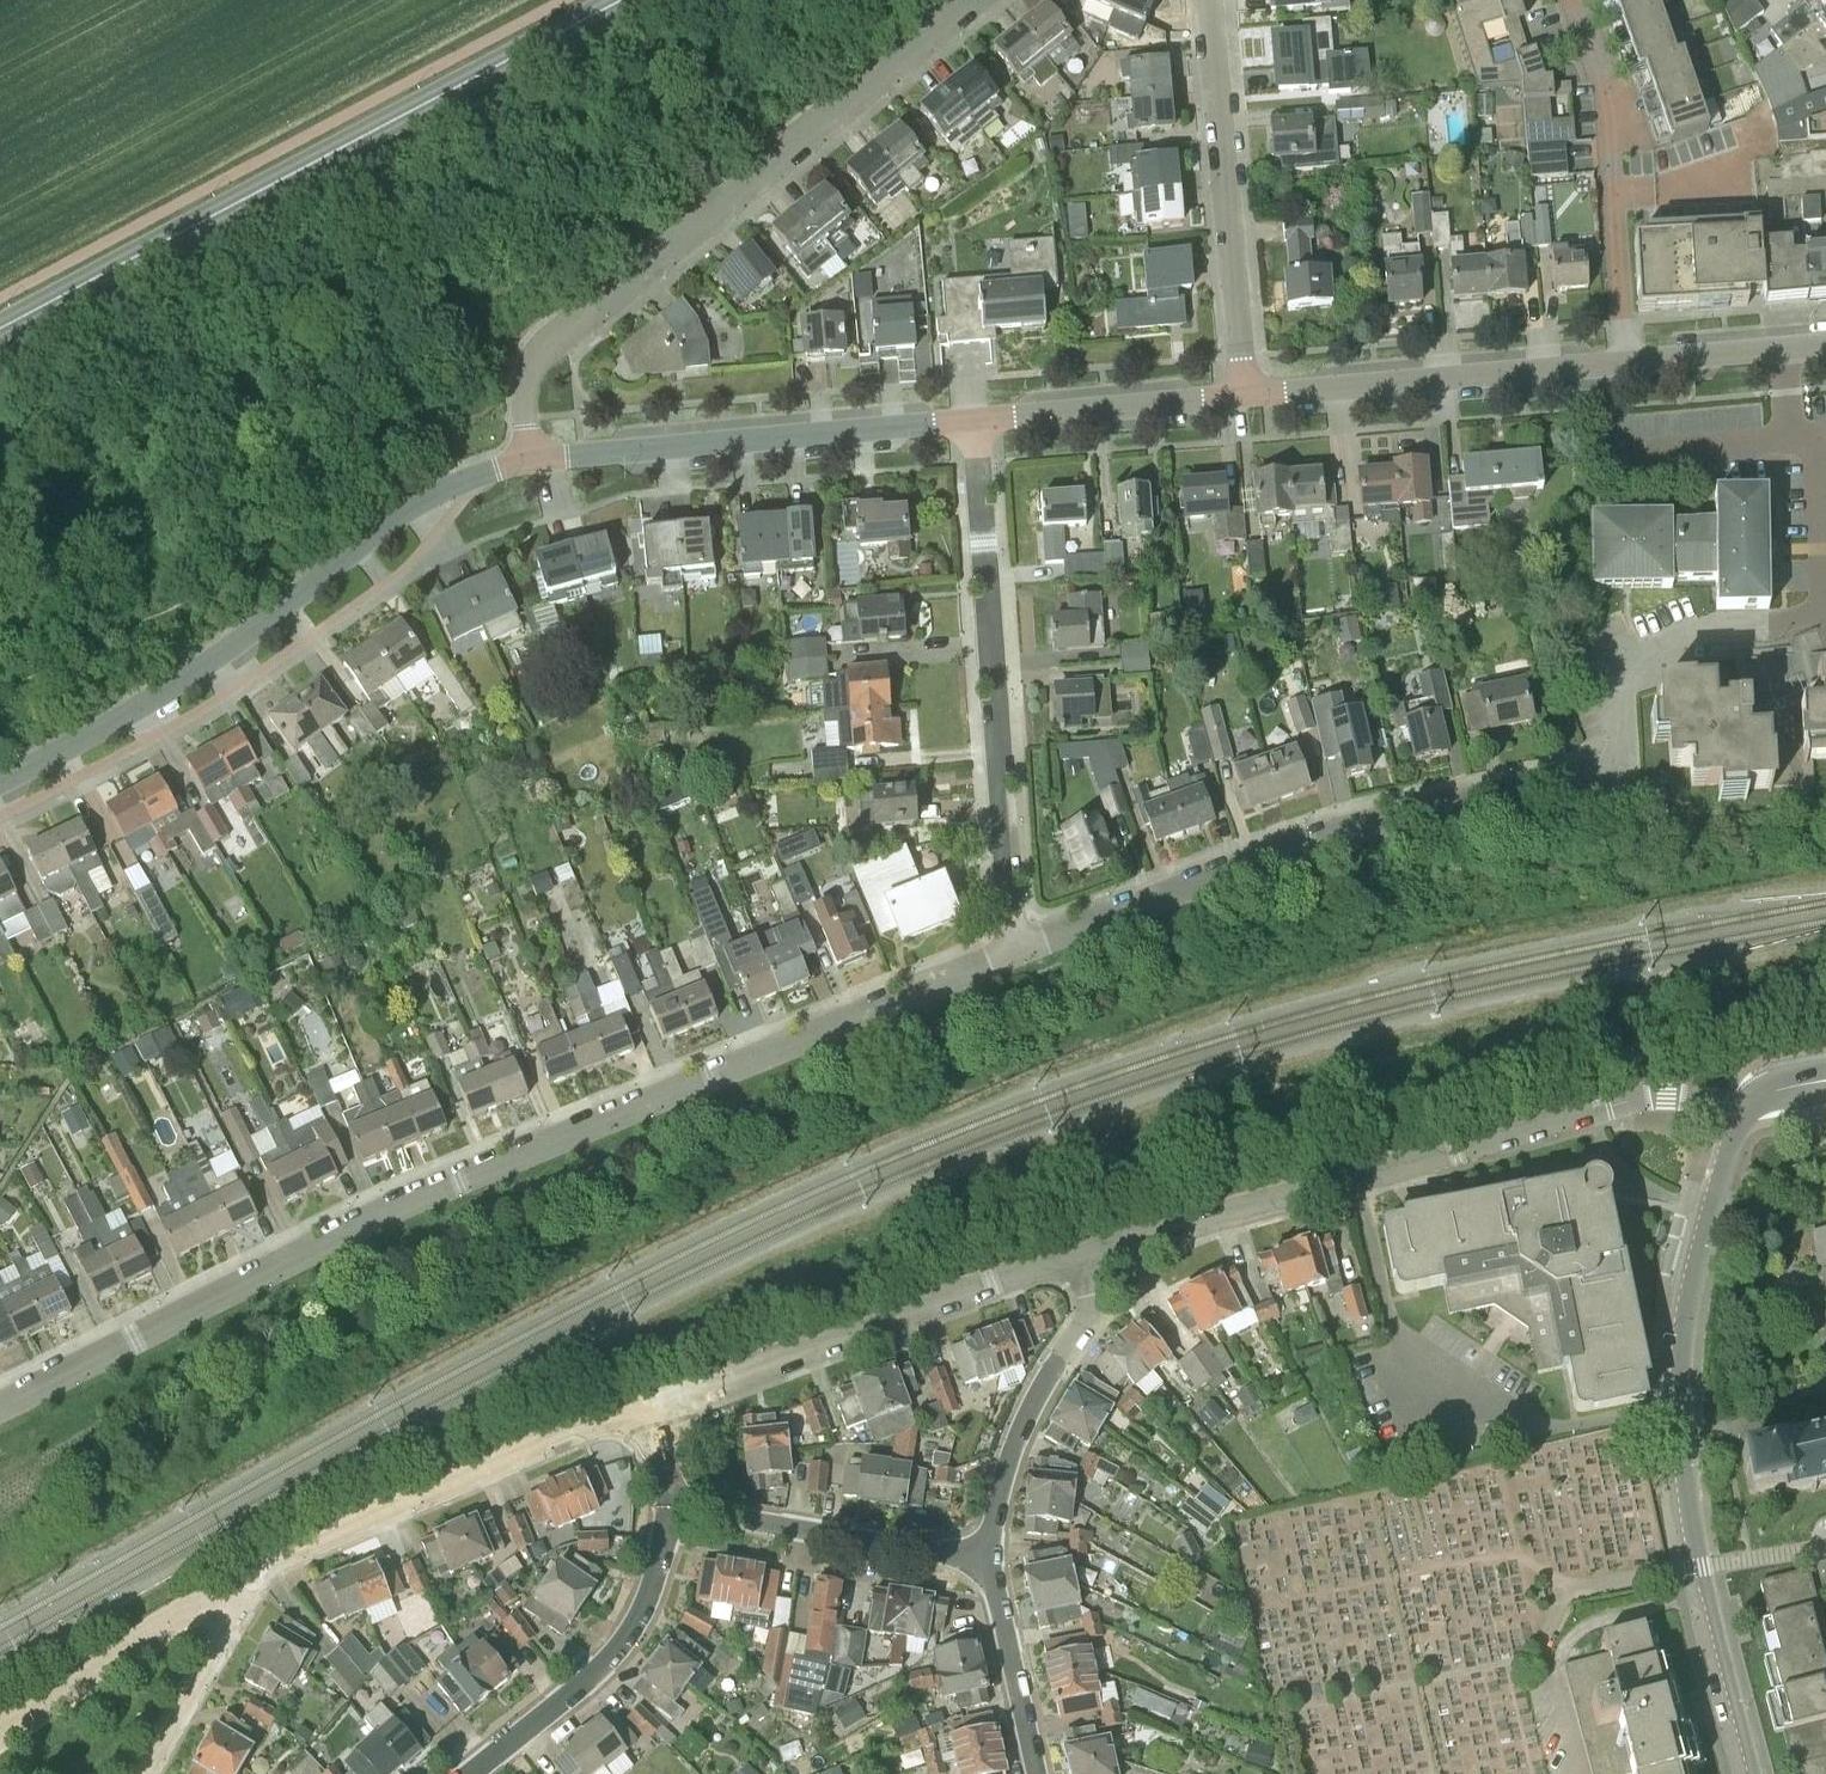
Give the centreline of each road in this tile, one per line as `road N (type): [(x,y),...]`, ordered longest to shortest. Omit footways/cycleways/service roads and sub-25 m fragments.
road 1 (residential): [(0,1407),(458,1180),(1014,950)]
road 2 (residential): [(1014,950),(1309,842),(1614,766),(1623,747),(1622,673),(1713,628),(1768,627)]
road 3 (secondary): [(0,331),(622,0)]
road 4 (residential): [(1082,1270),(1120,1242),(1650,1097),(1742,1109)]
road 5 (tertiary): [(1742,1109),(1684,1325),(1680,1405),(1702,1567),(1753,1773)]
road 6 (residential): [(528,460),(524,389),(544,349),(970,0)]
road 7 (residential): [(480,474),(406,508),(233,644),(136,708),(0,781)]
road 8 (residential): [(1014,950),(974,420)]
road 9 (residential): [(235,1612),(253,1578),(282,1552),(592,1421),(648,1420)]
road 10 (residential): [(648,1420),(708,1380),(993,1281),(1052,1267),(1082,1270)]
road 11 (residential): [(528,460),(974,420)]
road 12 (residential): [(1246,392),(1208,0)]
road 13 (residential): [(1246,392),(1628,362)]
road 14 (unclassified): [(1628,362),(1608,94),(1573,0)]
road 15 (residential): [(670,1505),(655,1578),(633,1626),(582,1684),(470,1773)]
road 16 (residential): [(670,1505),(990,1558)]
road 17 (residential): [(990,1558),(1012,1452),(1087,1318),(1082,1270)]
road 18 (residential): [(974,420),(1246,392)]
road 19 (residential): [(0,1727),(175,1612),(207,1604),(235,1612)]
road 20 (residential): [(1037,1773),(990,1558)]
road 21 (residential): [(146,1773),(235,1612)]
road 22 (residential): [(1628,362),(1785,348)]

